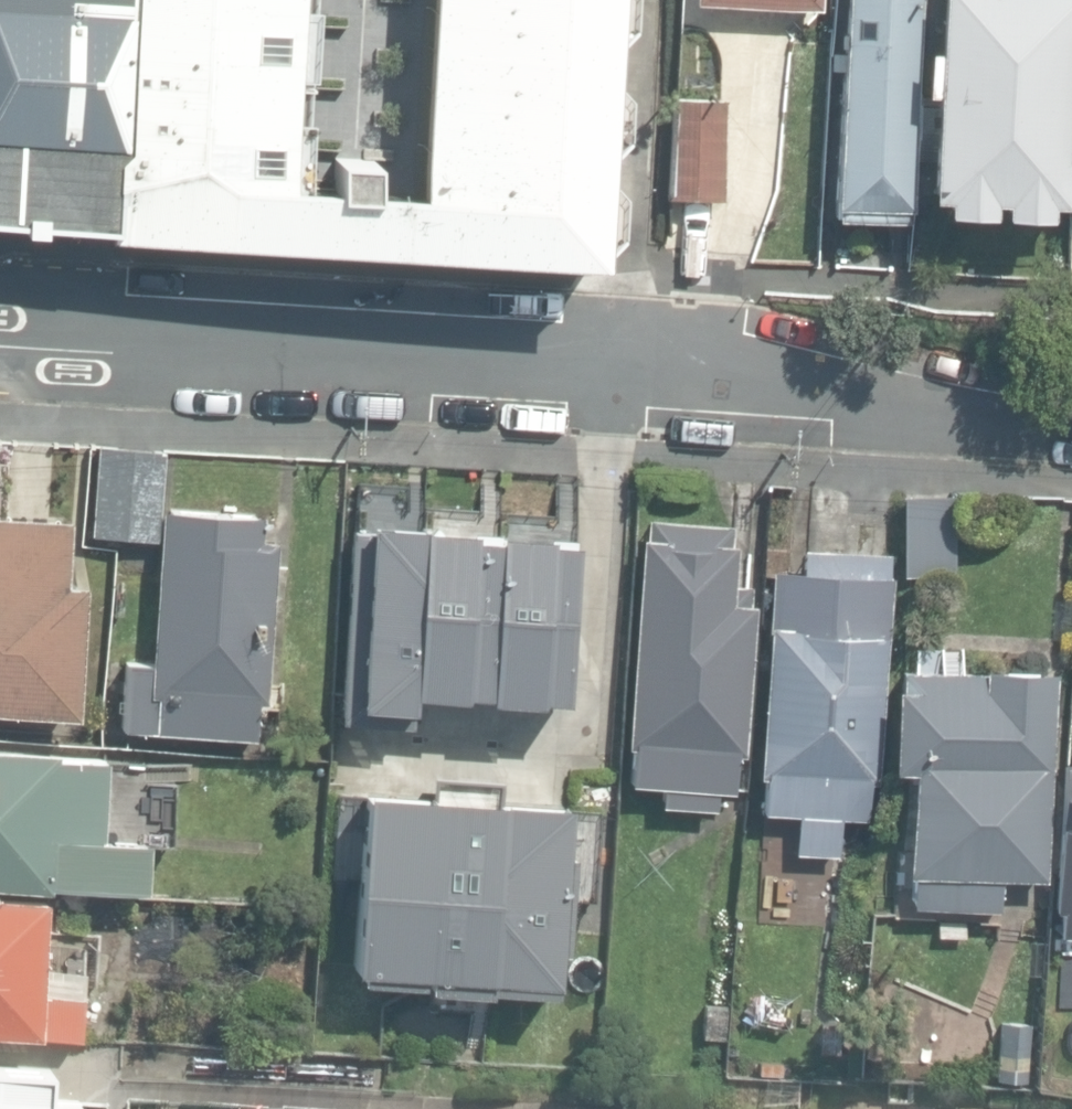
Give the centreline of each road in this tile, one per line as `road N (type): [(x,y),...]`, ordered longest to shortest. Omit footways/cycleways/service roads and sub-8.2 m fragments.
road 1 (residential): [(1071,403),(0,333)]

